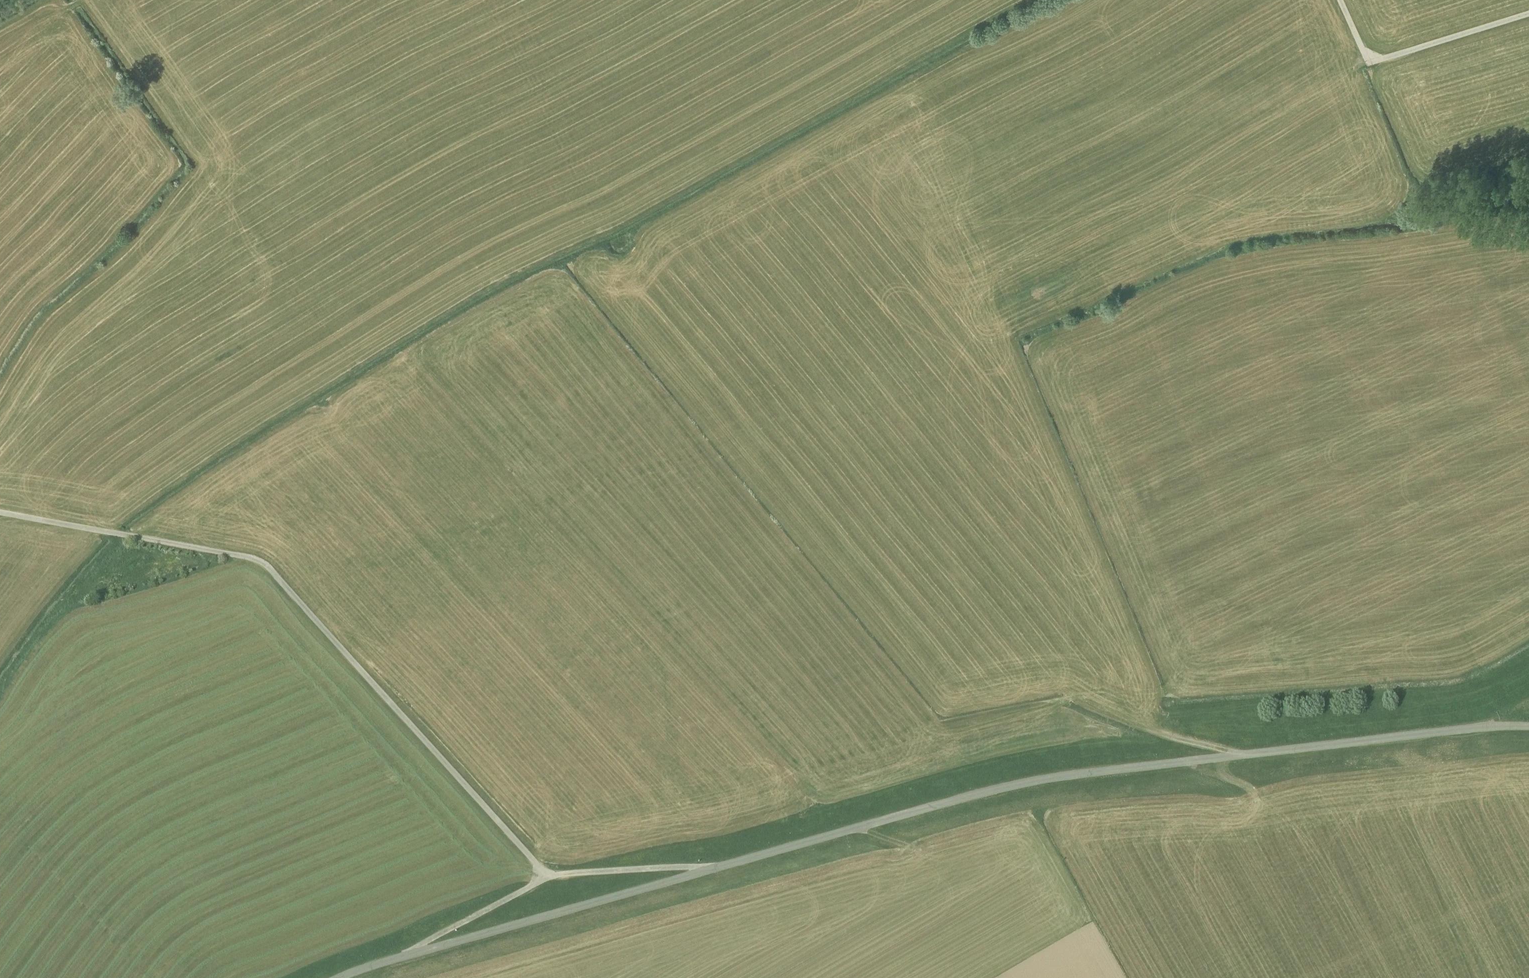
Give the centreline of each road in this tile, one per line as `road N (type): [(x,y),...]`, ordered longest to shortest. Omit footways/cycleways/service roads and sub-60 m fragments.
road 1 (unclassified): [(707,869),(1039,781),(1528,728)]
road 2 (unclassified): [(545,878),(264,567),(232,552),(0,515)]
road 3 (unclassified): [(405,958),(707,869)]
road 4 (unclassified): [(1528,12),(1378,58),(1360,50),(1336,0)]
road 5 (unclassified): [(545,878),(707,869)]
road 6 (unclassified): [(405,958),(545,878)]

